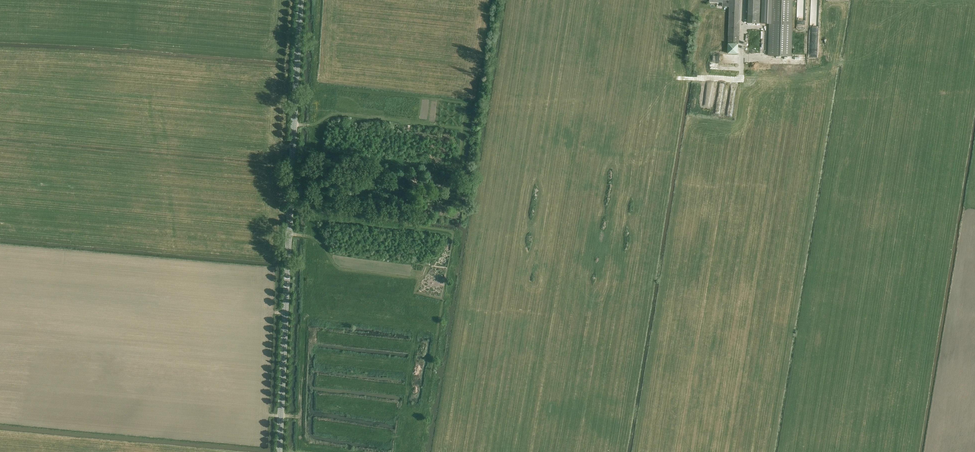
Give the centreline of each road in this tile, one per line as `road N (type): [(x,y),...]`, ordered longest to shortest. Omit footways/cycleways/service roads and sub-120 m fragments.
road 1 (tertiary): [(279,451),(303,0)]

